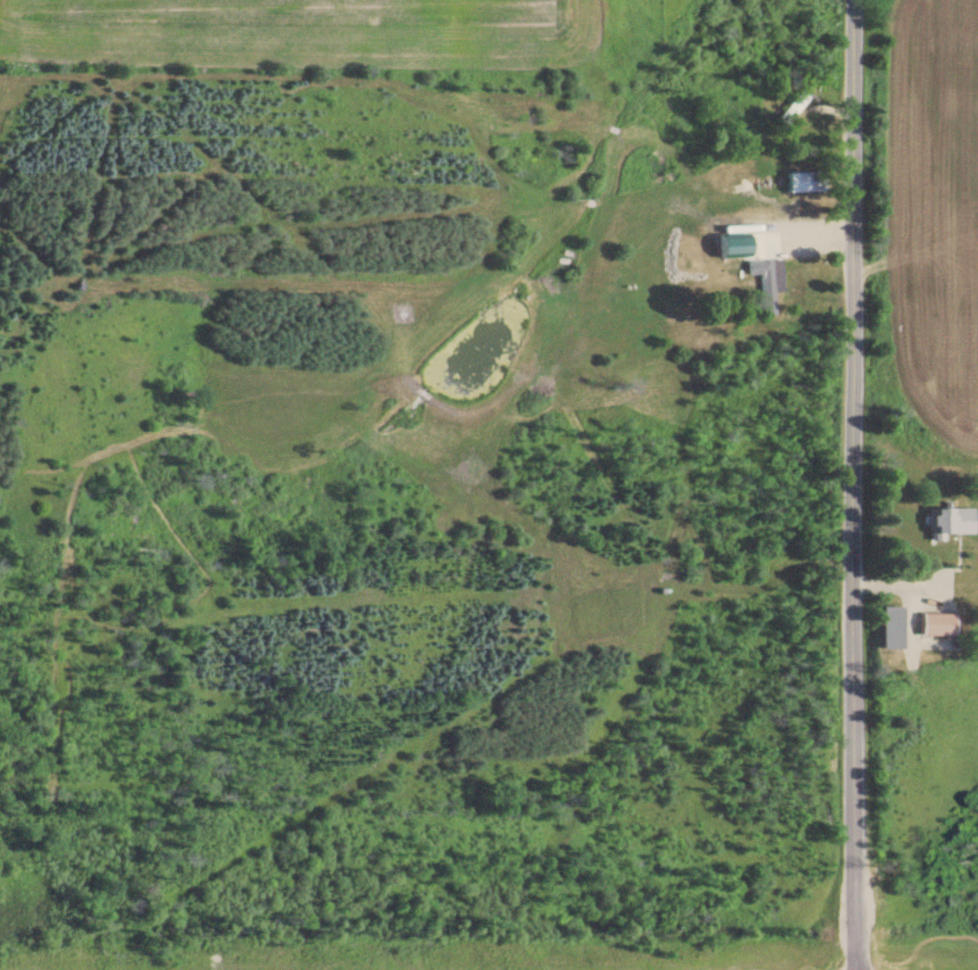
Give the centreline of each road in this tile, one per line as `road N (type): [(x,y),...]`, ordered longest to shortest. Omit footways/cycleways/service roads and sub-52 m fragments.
road 1 (residential): [(858,969),(851,0)]

